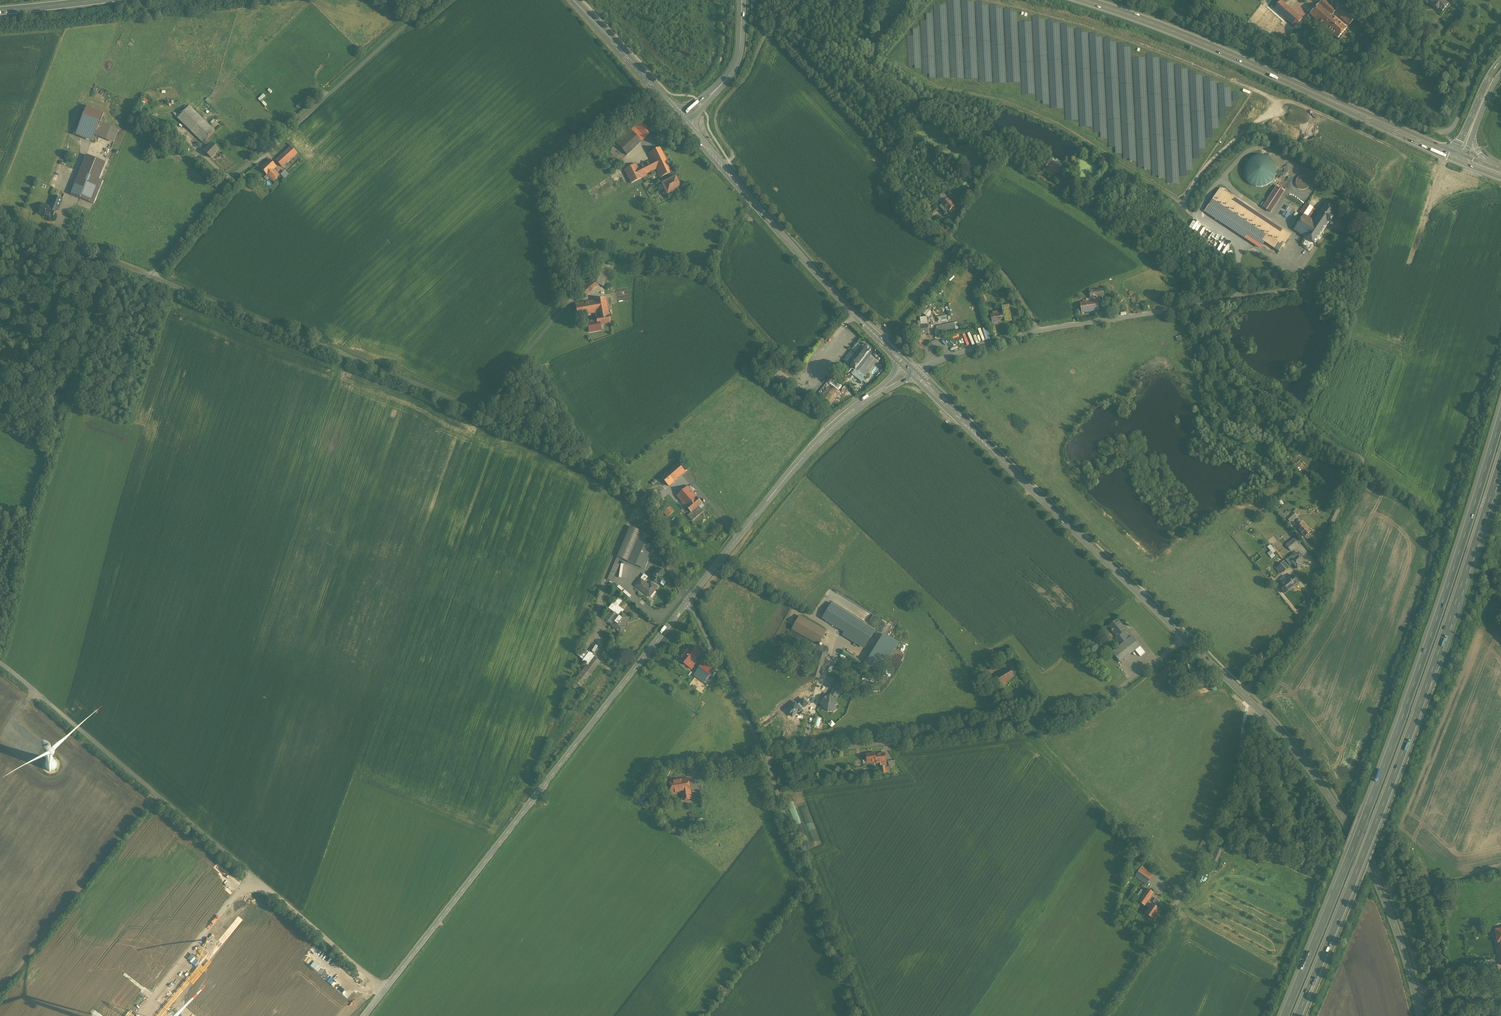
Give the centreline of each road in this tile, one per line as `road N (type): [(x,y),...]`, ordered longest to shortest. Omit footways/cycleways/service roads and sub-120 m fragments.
road 1 (unclassified): [(150,273),(515,421),(613,474),(639,496),(691,597)]
road 2 (motorway): [(1500,421),(1433,636),(1284,1015)]
road 3 (motorway): [(1298,1015),(1399,765),(1487,504)]
road 4 (secondary): [(364,1015),(691,597)]
road 5 (track): [(0,663),(385,989)]
road 6 (unclassified): [(1185,639),(1083,711),(767,757)]
road 7 (unclassified): [(1500,37),(1482,56),(1454,125),(1438,130),(1139,0)]
road 8 (primary): [(1452,154),(1085,0)]
road 9 (unclassified): [(912,372),(1027,334),(1298,286)]
road 10 (unclassified): [(434,0),(230,178),(150,273)]
road 11 (secondary): [(1185,639),(912,372)]
road 12 (secondary): [(1419,1015),(1402,947),(1360,843),(1253,704)]
road 13 (unclassified): [(1253,704),(1230,797),(1171,912),(1101,1015)]
road 14 (secondary): [(912,372),(683,121)]
road 15 (secondary): [(691,597),(812,448),(912,372)]
road 16 (unclassified): [(767,757),(864,1015)]
road 17 (track): [(723,167),(733,157),(717,130),(719,106),(769,33),(870,54)]
road 18 (track): [(1206,304),(1238,376),(1362,460),(1352,485)]
road 19 (unclassified): [(1243,694),(1306,608),(1352,485)]
road 20 (track): [(253,877),(140,1015)]
road 21 (unclassified): [(691,597),(767,757)]
road 22 (tertiary): [(683,121),(573,0)]
road 23 (unclassified): [(0,215),(150,273)]
road 24 (track): [(1039,331),(998,269),(967,254),(945,226)]
road 25 (secondary): [(683,121),(734,67),(742,0)]
road 26 (track): [(1097,184),(1118,164),(1199,217)]

